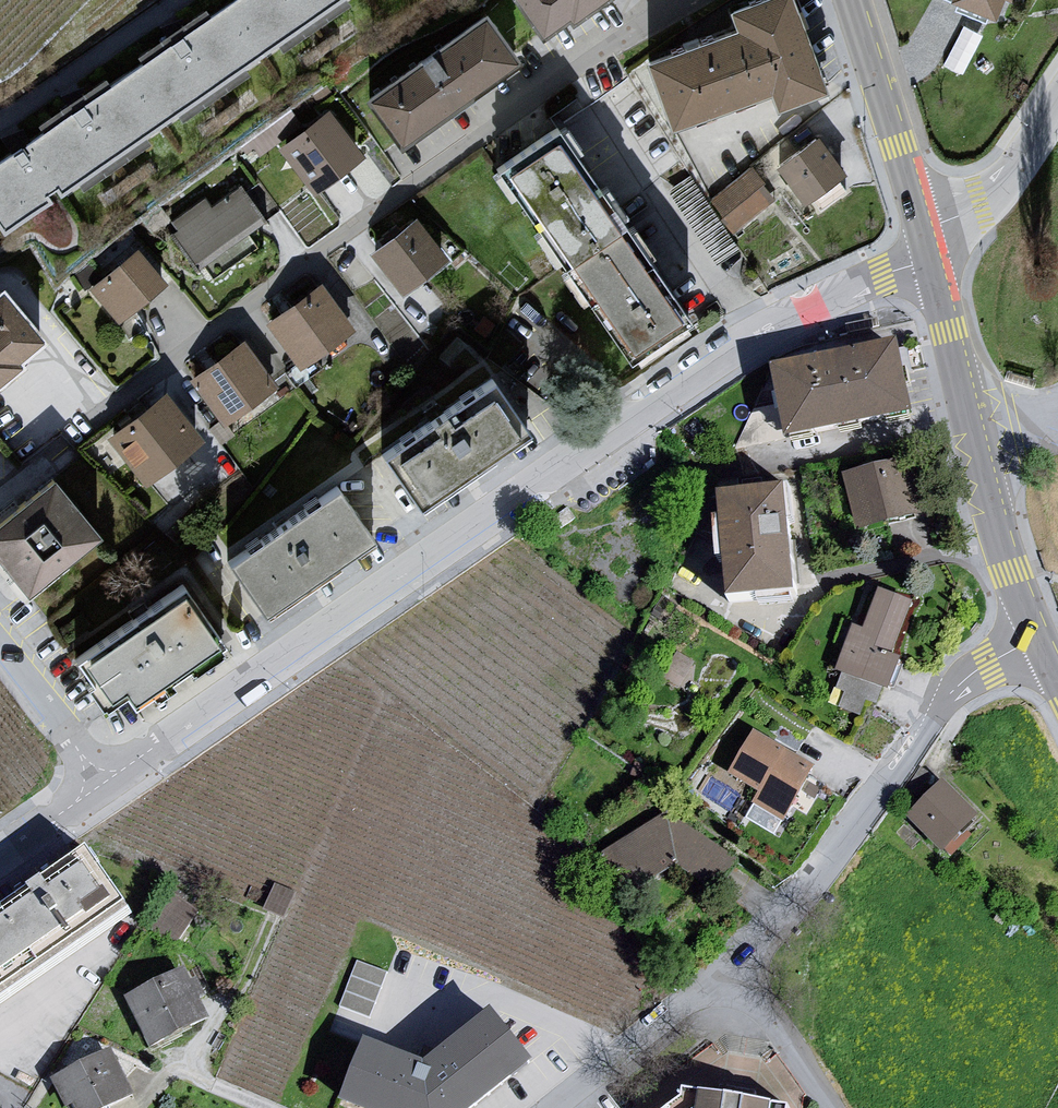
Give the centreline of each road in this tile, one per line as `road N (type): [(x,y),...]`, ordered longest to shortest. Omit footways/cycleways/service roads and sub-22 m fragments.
road 1 (residential): [(928,258),(815,304),(712,363),(0,857)]
road 2 (residential): [(699,0),(96,398)]
road 3 (residential): [(1038,639),(952,692),(816,877),(726,971)]
road 4 (residential): [(928,258),(976,456),(1038,639)]
road 5 (residential): [(853,0),(921,229)]
road 6 (residential): [(726,971),(550,1107)]
road 7 (residential): [(182,0),(0,123)]
road 8 (residential): [(921,229),(1000,185),(1057,102)]
road 9 (residential): [(726,971),(825,1107)]

